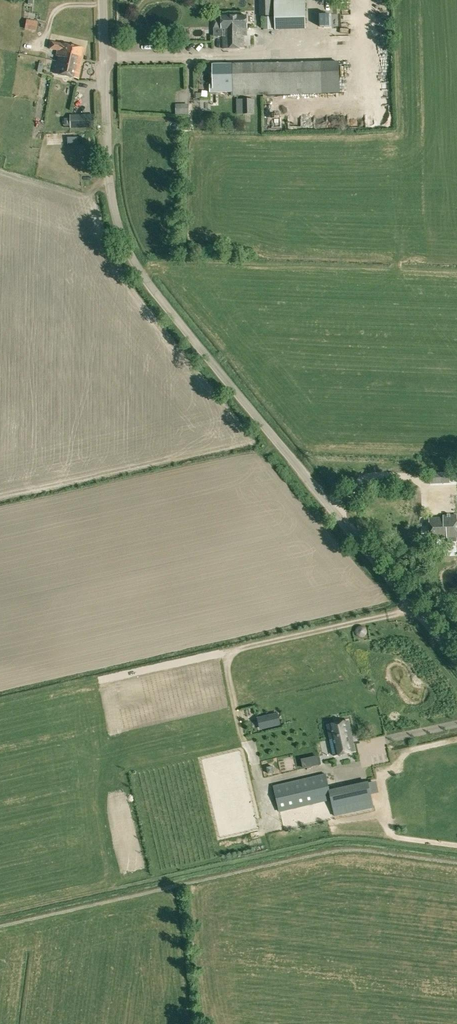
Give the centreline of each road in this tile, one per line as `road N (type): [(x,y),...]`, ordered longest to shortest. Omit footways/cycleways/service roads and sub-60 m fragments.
road 1 (unclassified): [(456,658),(137,258),(110,187),(103,0)]

